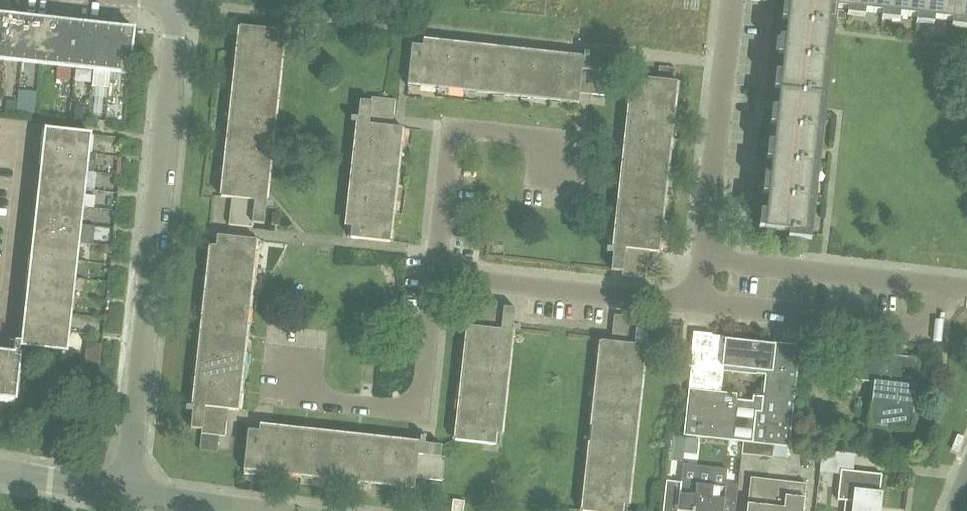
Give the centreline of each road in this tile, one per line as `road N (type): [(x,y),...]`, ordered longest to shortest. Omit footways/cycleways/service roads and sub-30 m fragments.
road 1 (residential): [(128,498),(181,1)]
road 2 (residential): [(295,369),(292,397),(424,410),(438,276)]
road 3 (residential): [(438,276),(453,132),(561,143),(558,169)]
road 4 (residential): [(939,288),(934,330),(700,306)]
road 5 (residential): [(438,276),(700,306)]
road 6 (residential): [(705,261),(734,0)]
road 7 (residential): [(939,288),(705,261)]
road 8 (residential): [(0,334),(26,140)]
road 9 (residential): [(128,498),(0,474)]

